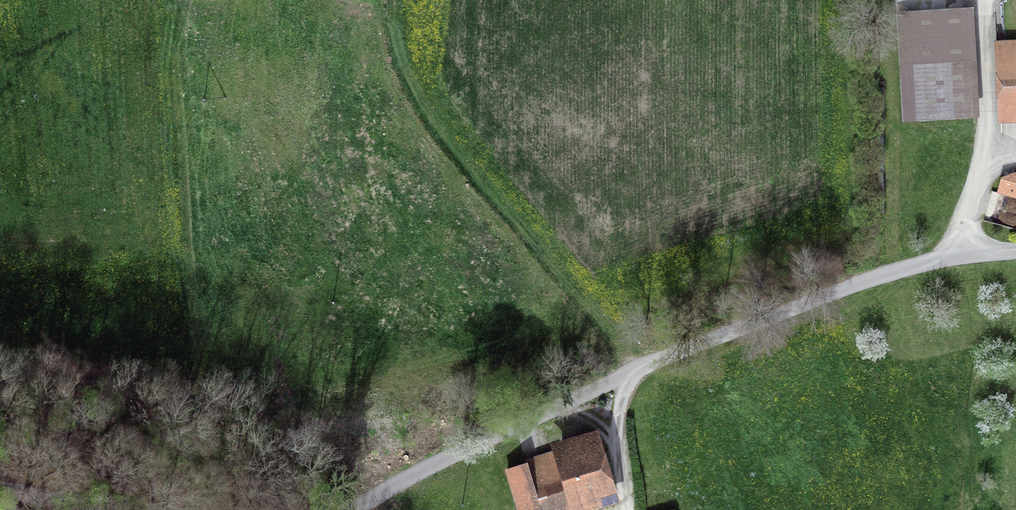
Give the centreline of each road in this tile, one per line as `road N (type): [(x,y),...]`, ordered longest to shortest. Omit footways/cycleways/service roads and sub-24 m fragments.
road 1 (unclassified): [(1015,249),(898,270),(644,366),(359,509)]
road 2 (track): [(389,0),(395,68),(432,130),(644,366)]

